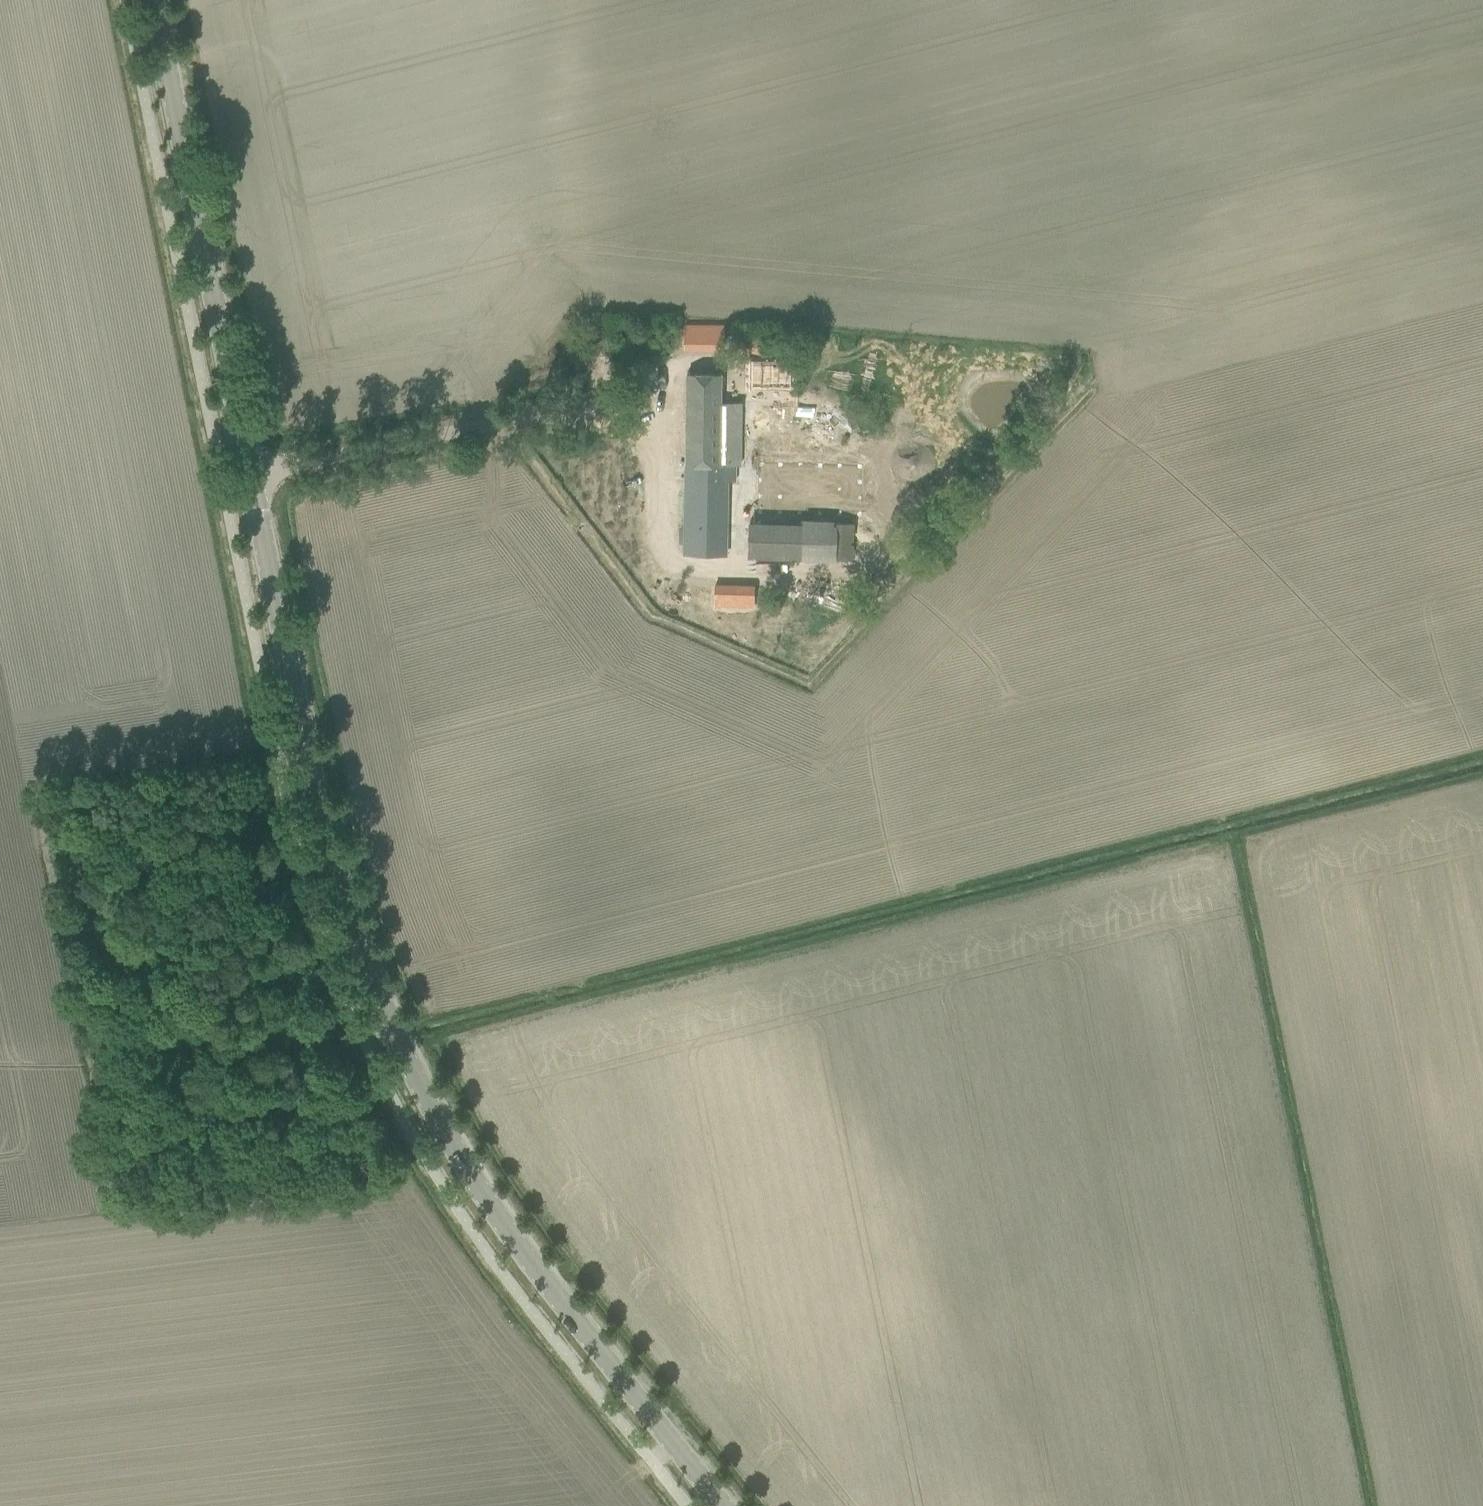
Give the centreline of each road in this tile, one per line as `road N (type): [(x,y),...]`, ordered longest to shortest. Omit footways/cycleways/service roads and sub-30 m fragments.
road 1 (tertiary): [(721,1505),(509,1238),(457,1158),(417,1087),(344,913),(150,0)]

